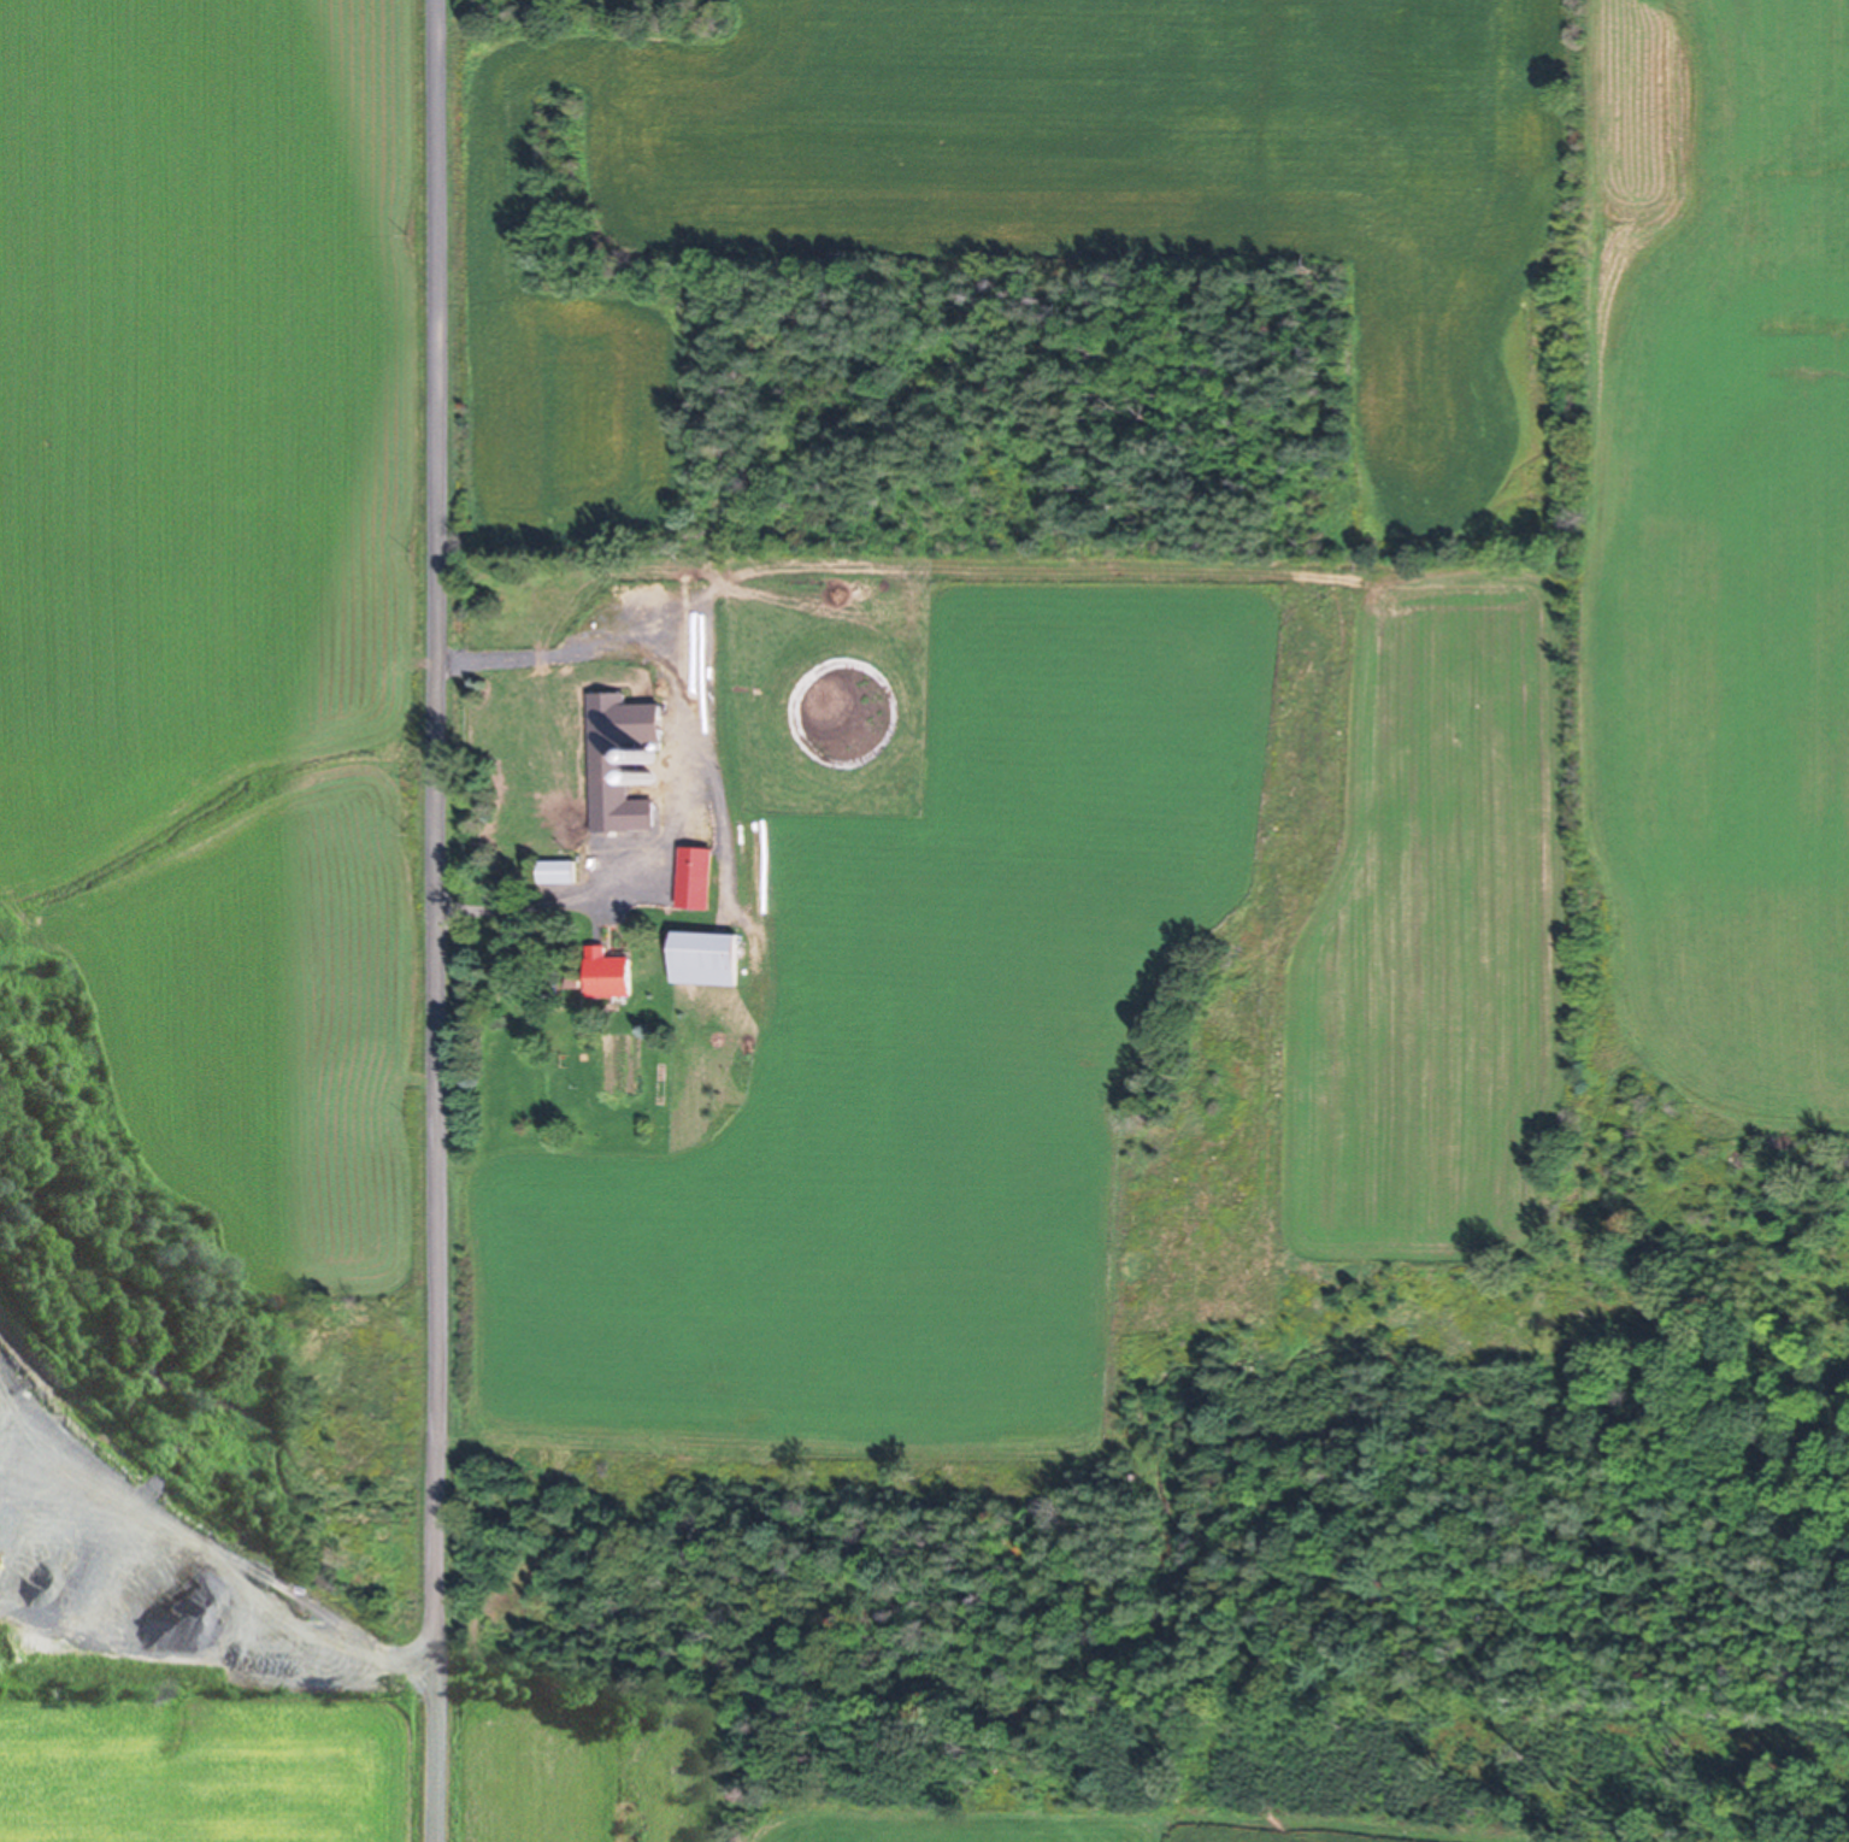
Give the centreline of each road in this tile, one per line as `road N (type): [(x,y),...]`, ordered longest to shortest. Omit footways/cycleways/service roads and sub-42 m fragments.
road 1 (residential): [(433,1841),(436,0)]

